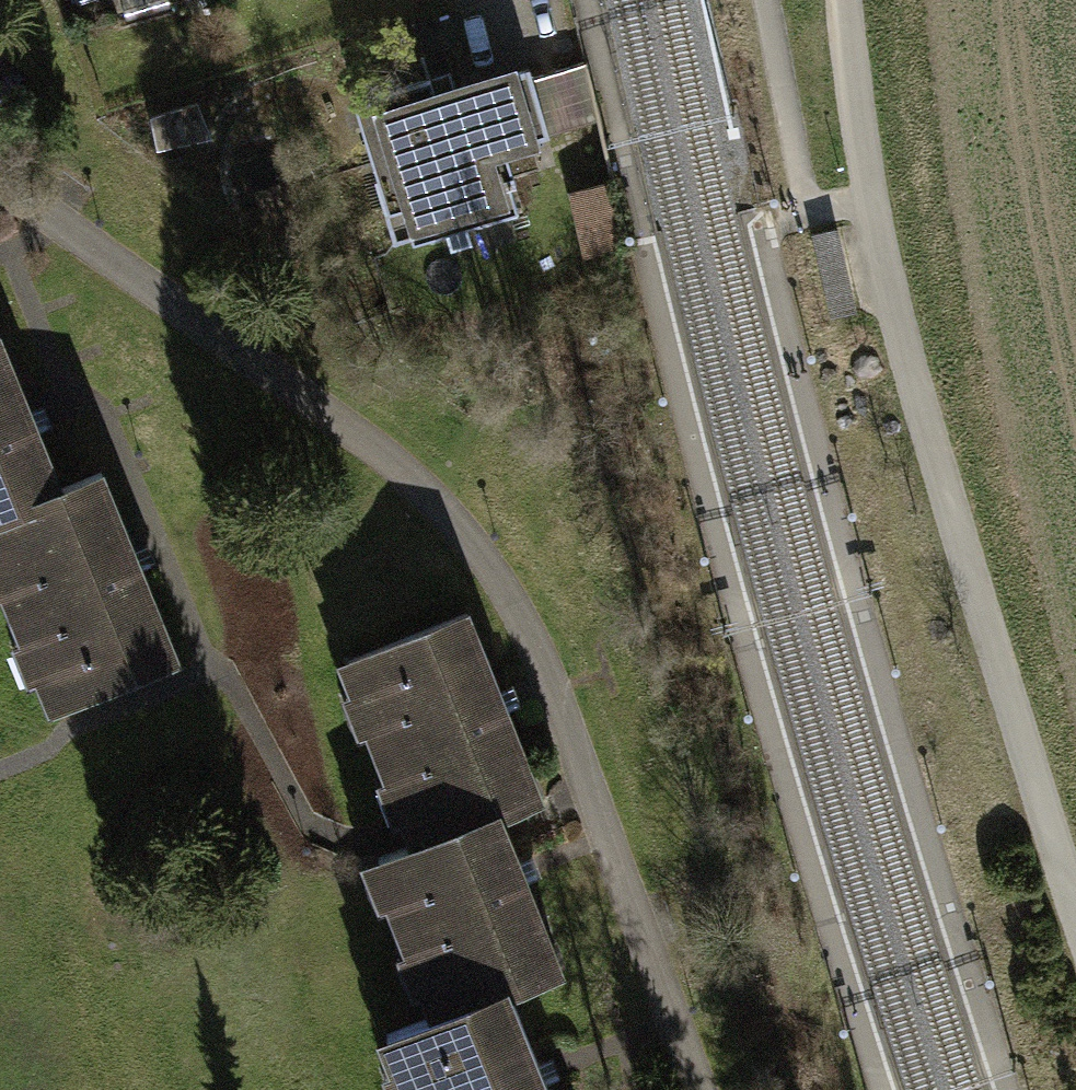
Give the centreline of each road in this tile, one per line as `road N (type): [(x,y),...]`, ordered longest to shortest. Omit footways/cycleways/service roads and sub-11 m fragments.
road 1 (residential): [(0,184),(446,513),(530,635),(704,1089)]
road 2 (track): [(1075,908),(917,408),(869,200)]
road 3 (track): [(869,200),(844,0)]

